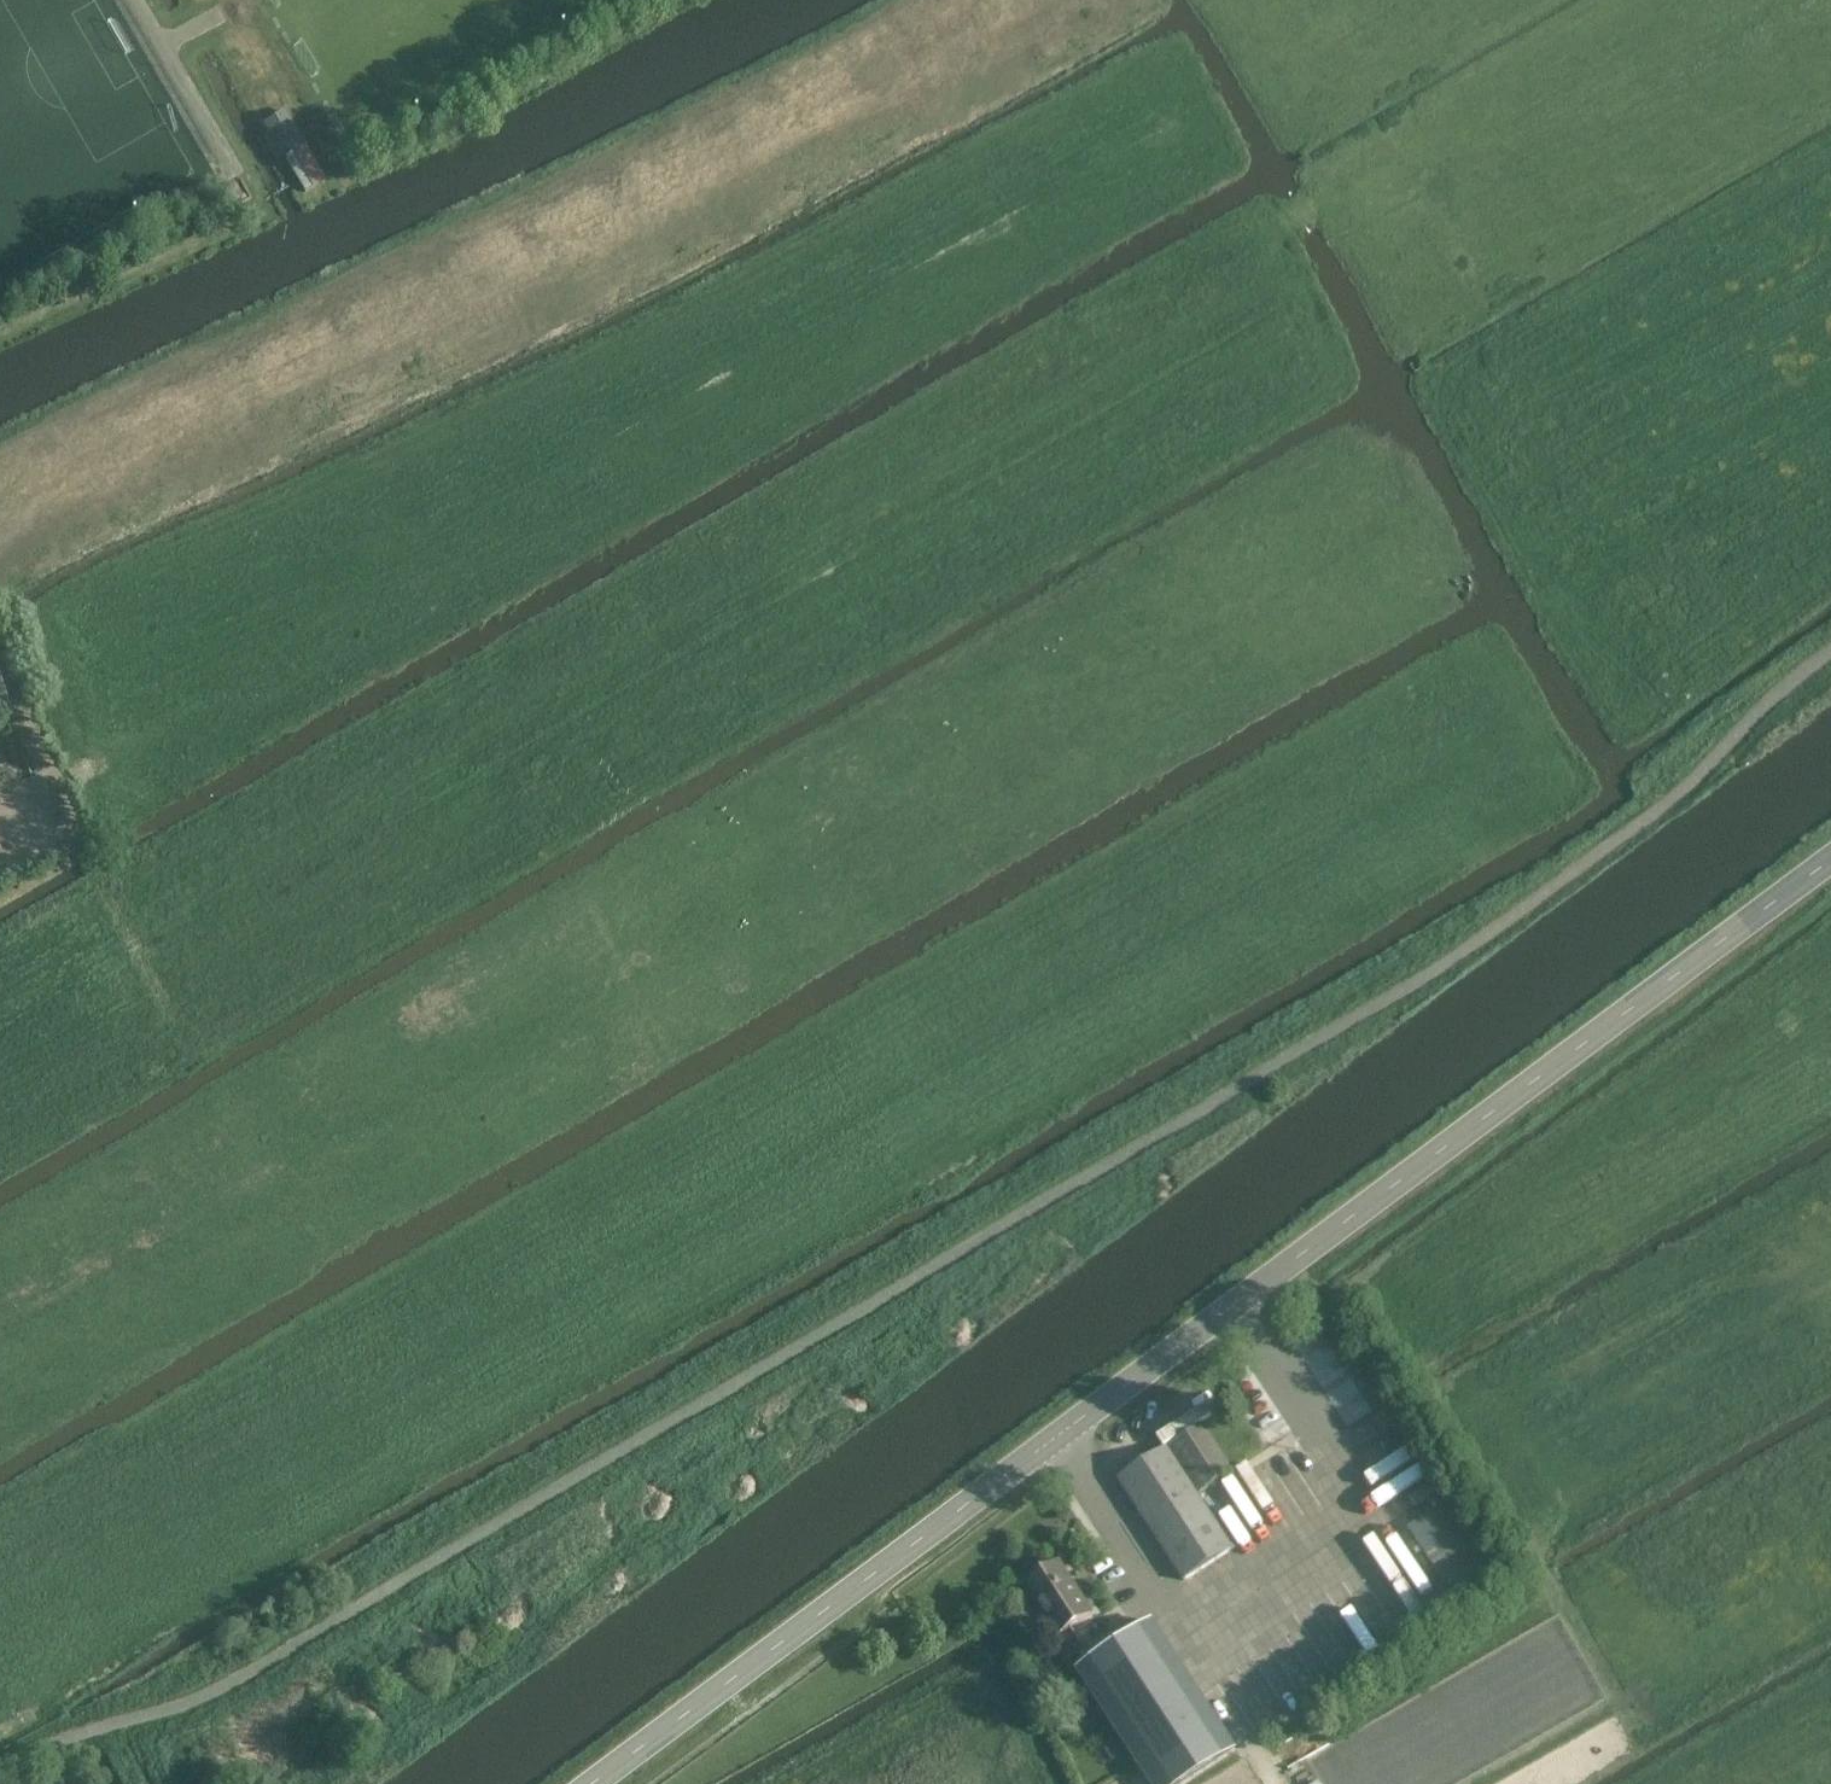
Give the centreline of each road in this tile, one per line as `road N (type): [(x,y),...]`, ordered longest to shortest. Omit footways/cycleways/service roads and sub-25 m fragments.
road 1 (tertiary): [(596,1783),(1830,858)]

